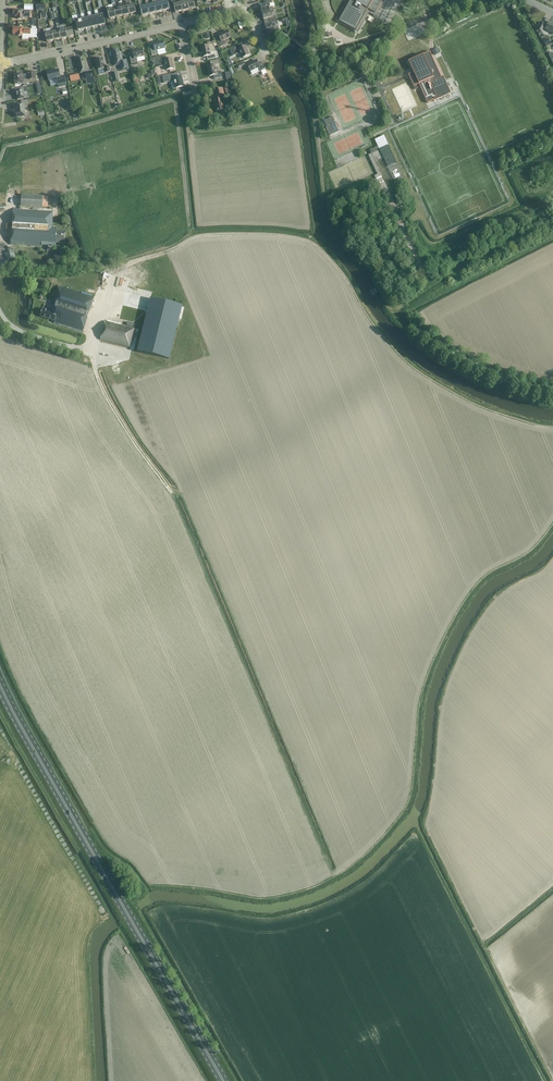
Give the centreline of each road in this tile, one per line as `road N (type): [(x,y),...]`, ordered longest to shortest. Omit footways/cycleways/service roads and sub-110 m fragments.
road 1 (trunk): [(223,1080),(0,686)]
road 2 (track): [(552,225),(392,309),(330,222),(322,168)]
road 3 (residential): [(0,64),(182,24)]
road 4 (track): [(88,346),(109,402),(171,493)]

